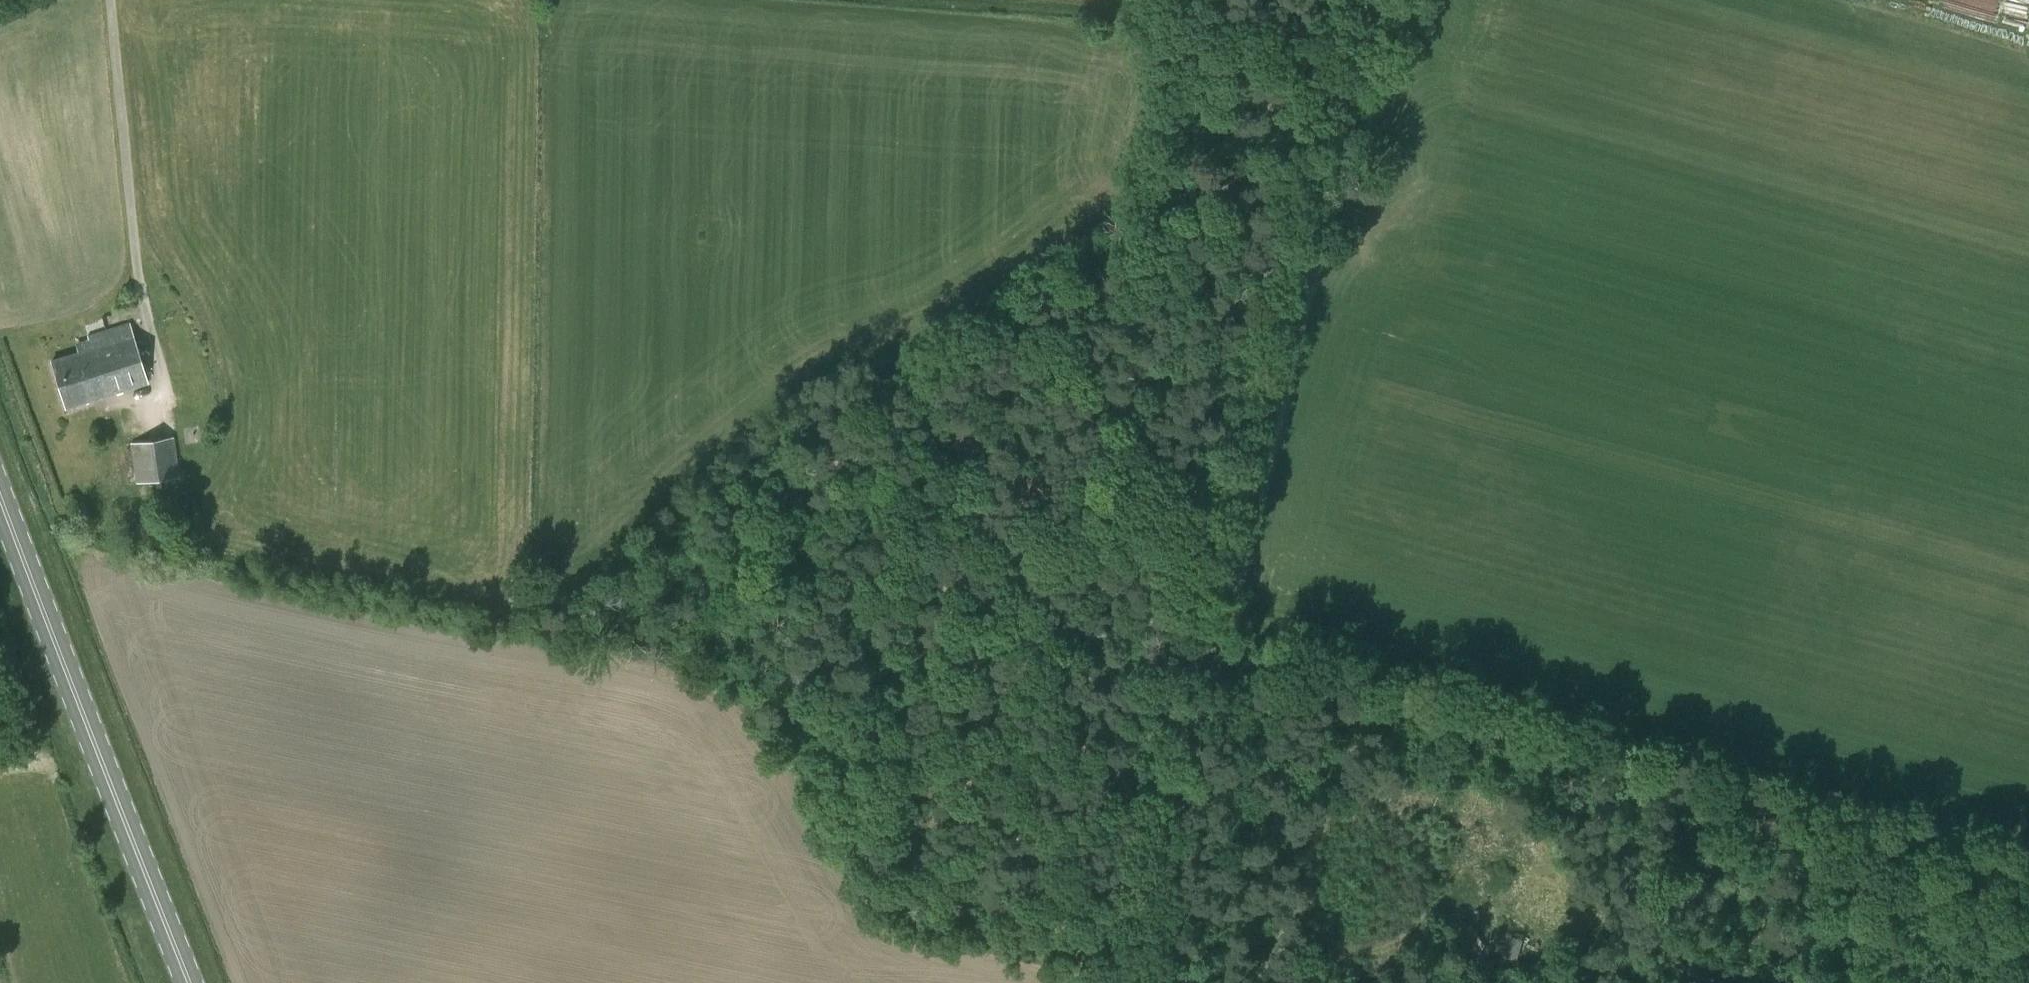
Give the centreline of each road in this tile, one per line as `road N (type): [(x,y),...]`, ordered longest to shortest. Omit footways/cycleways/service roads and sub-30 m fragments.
road 1 (tertiary): [(1129,982),(1377,0)]
road 2 (primary): [(190,982),(0,499)]

